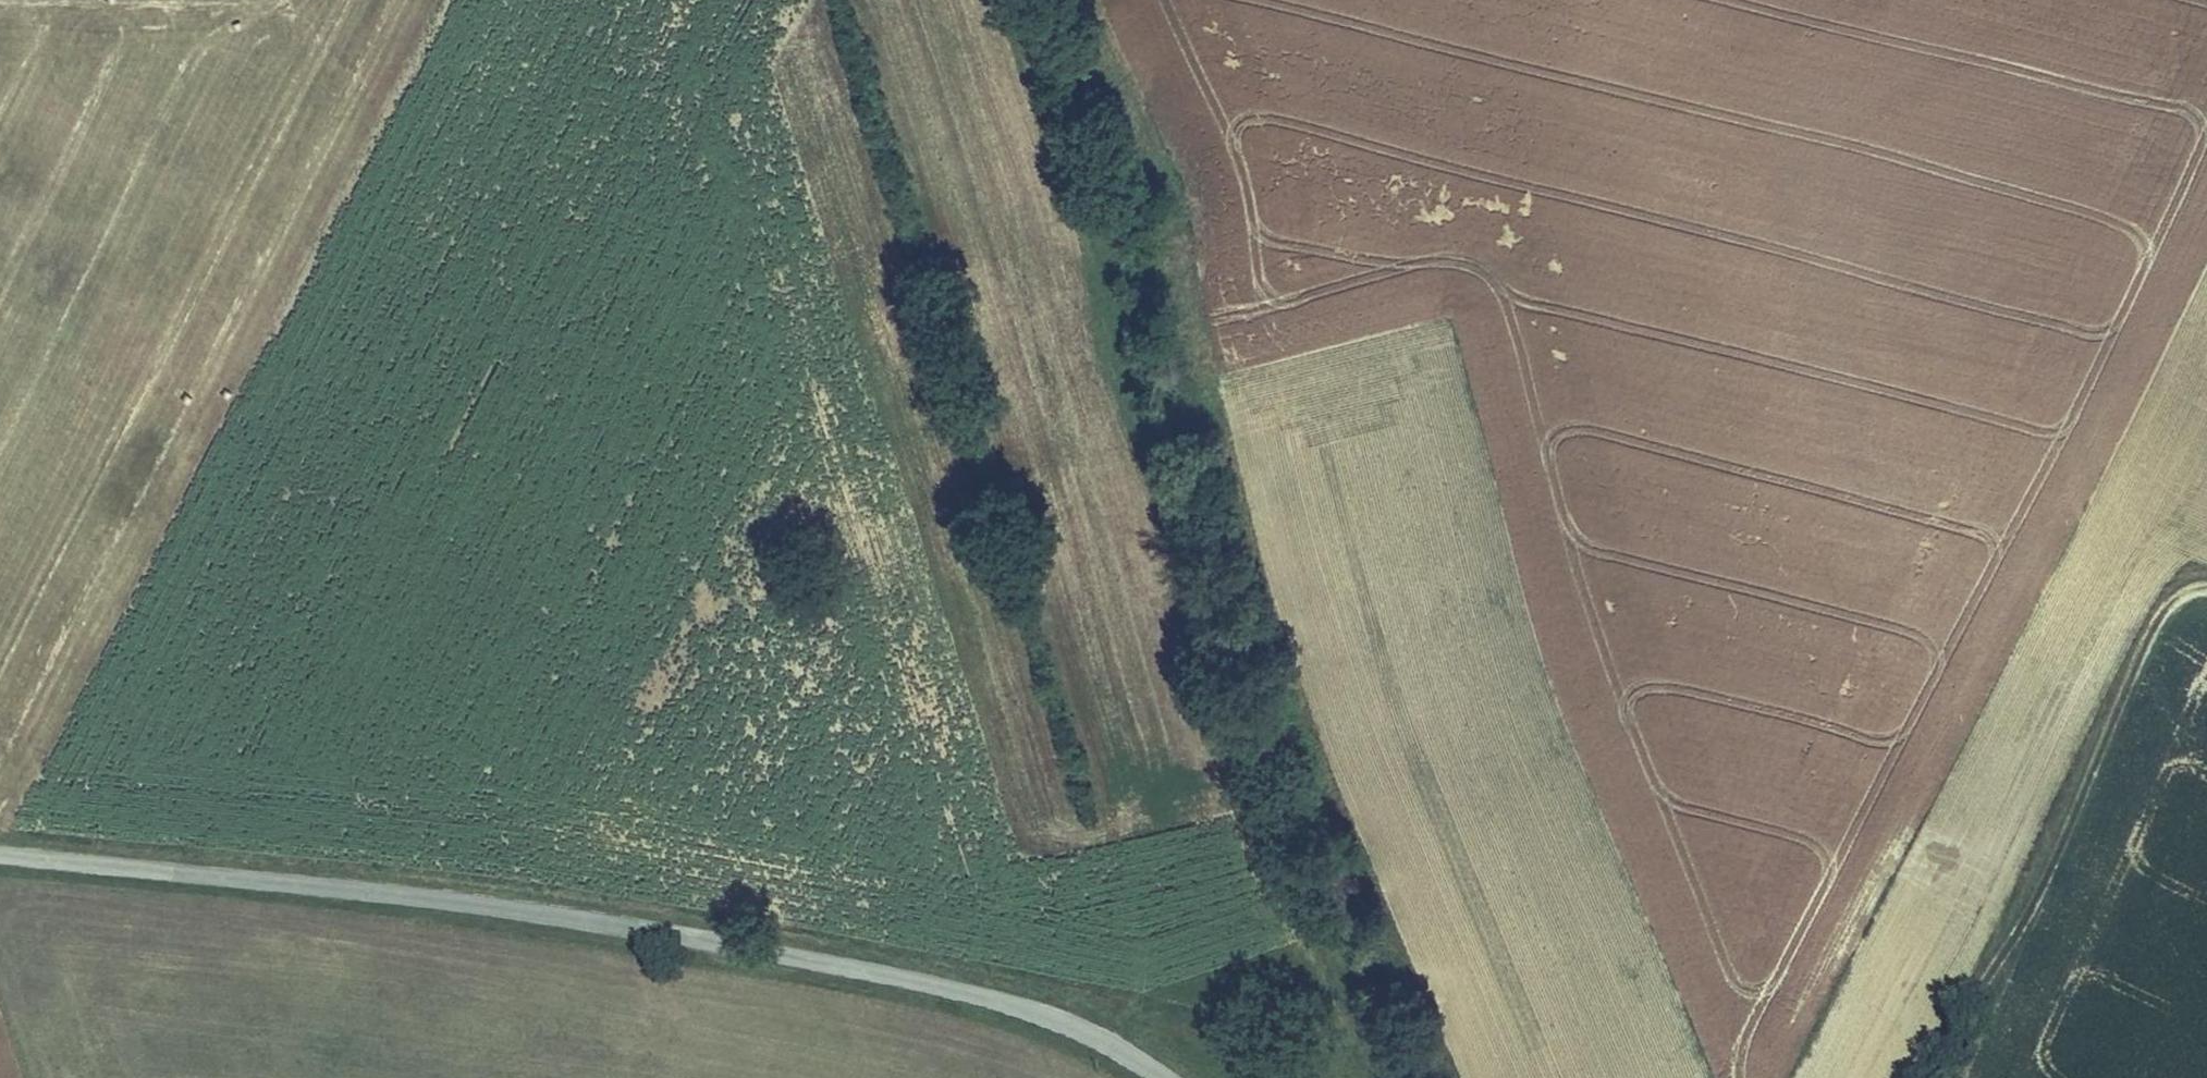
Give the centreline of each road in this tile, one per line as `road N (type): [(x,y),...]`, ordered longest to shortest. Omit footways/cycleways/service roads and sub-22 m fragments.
road 1 (unclassified): [(0,854),(579,920),(901,979),(1083,1031),(1164,1077)]
road 2 (track): [(1937,1077),(2022,924),(2157,599),(2184,579),(2206,583)]

